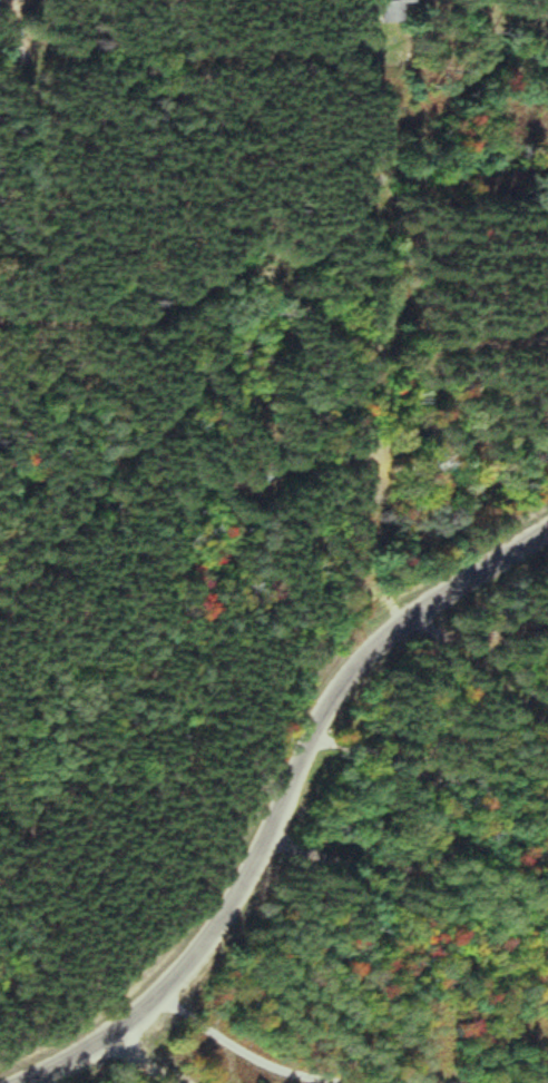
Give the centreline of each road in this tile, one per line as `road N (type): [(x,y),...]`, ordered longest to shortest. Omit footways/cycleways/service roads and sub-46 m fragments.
road 1 (residential): [(35,1082),(117,1046),(245,898),(343,671),(376,639),(547,527)]

